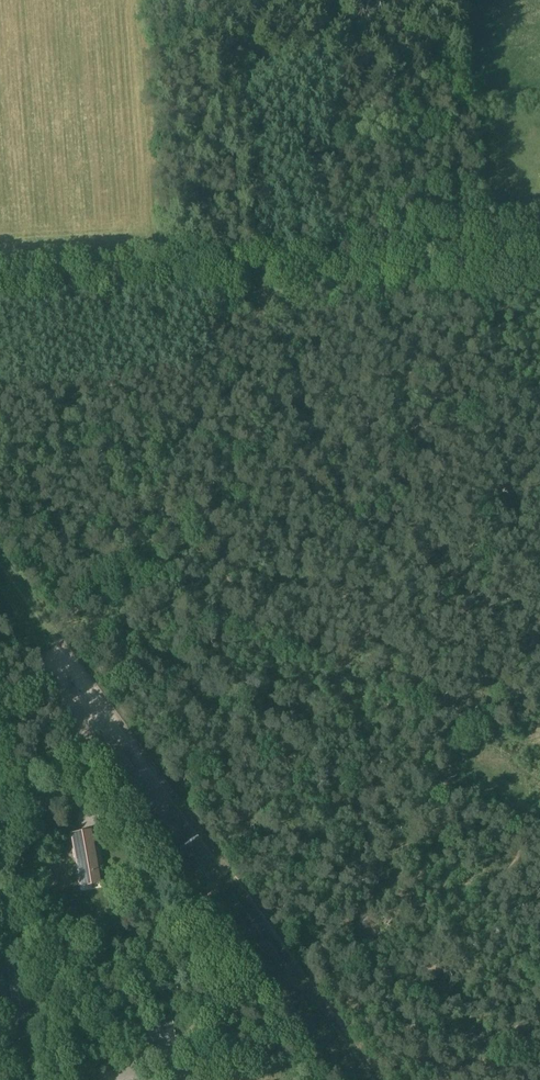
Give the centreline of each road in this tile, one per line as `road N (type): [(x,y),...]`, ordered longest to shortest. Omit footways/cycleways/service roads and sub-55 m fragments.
road 1 (tertiary): [(0,282),(188,269),(539,264)]
road 2 (track): [(163,786),(0,563)]
road 3 (secondary): [(32,1079),(0,857)]
road 4 (track): [(242,109),(238,267)]

